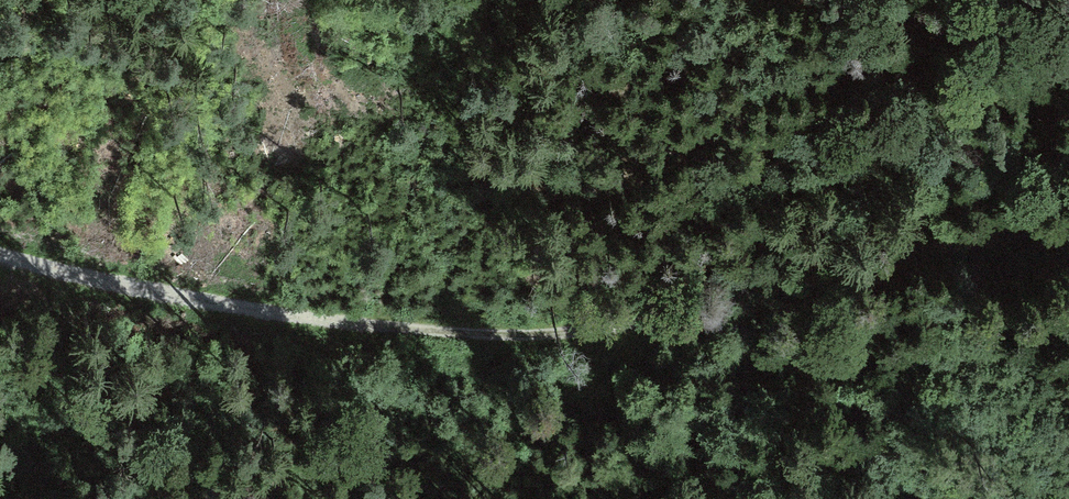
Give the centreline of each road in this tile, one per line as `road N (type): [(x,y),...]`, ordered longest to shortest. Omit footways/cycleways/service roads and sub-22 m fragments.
road 1 (track): [(0,261),(280,314),(556,333),(1068,233)]

